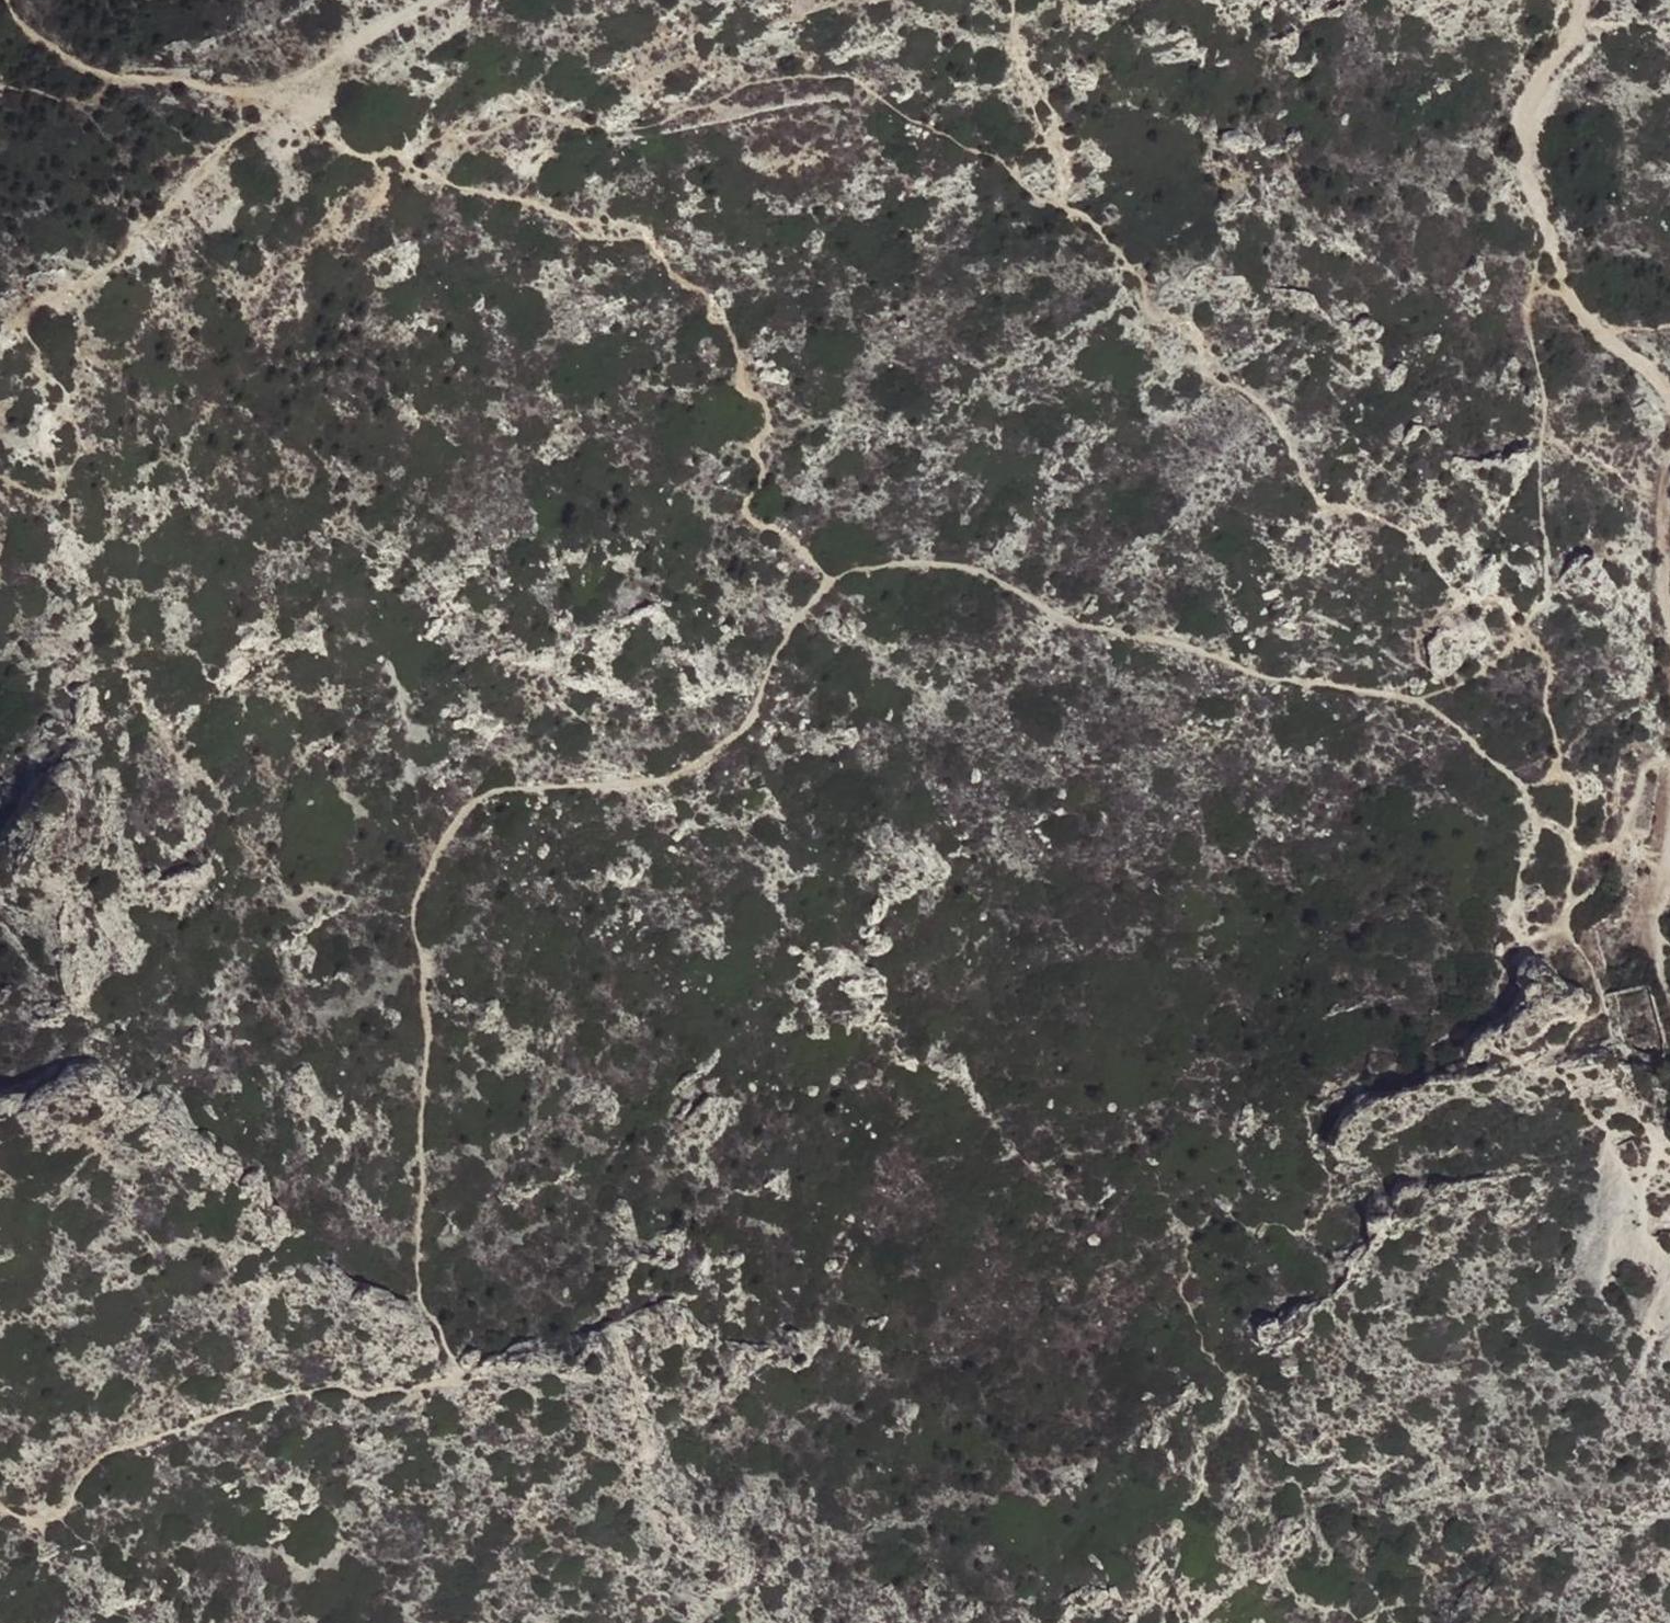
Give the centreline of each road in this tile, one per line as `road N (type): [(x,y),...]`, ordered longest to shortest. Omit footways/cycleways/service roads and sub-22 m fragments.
road 1 (track): [(1579,0),(1526,101),(1528,179),(1567,292),(1669,393)]
road 2 (track): [(1669,443),(1655,611),(1669,669)]

